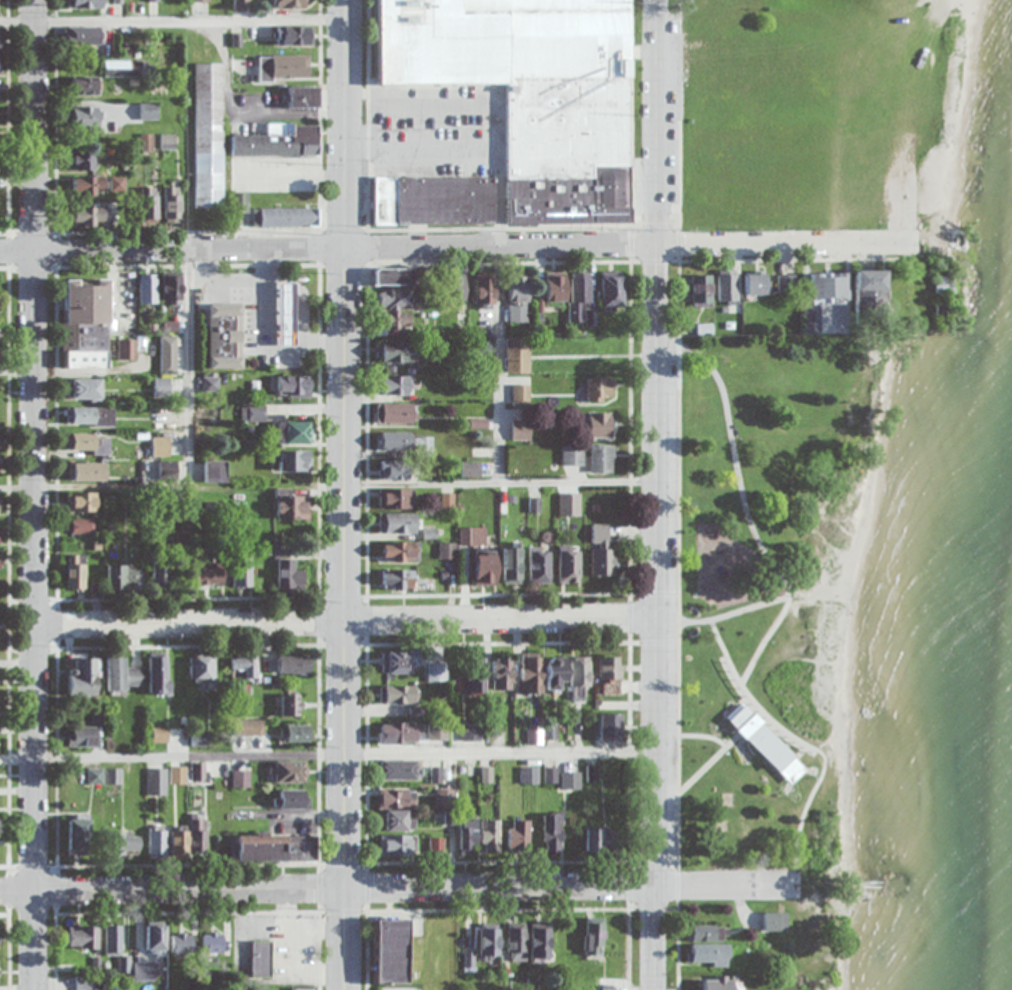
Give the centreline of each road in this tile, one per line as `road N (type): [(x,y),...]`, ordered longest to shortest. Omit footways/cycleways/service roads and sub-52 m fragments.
road 1 (residential): [(34,0),(33,989)]
road 2 (residential): [(655,0),(654,989)]
road 3 (secondary): [(345,0),(344,989)]
road 4 (residential): [(910,247),(0,248)]
road 5 (residential): [(790,892),(0,891)]
road 6 (residential): [(654,620),(33,621)]

